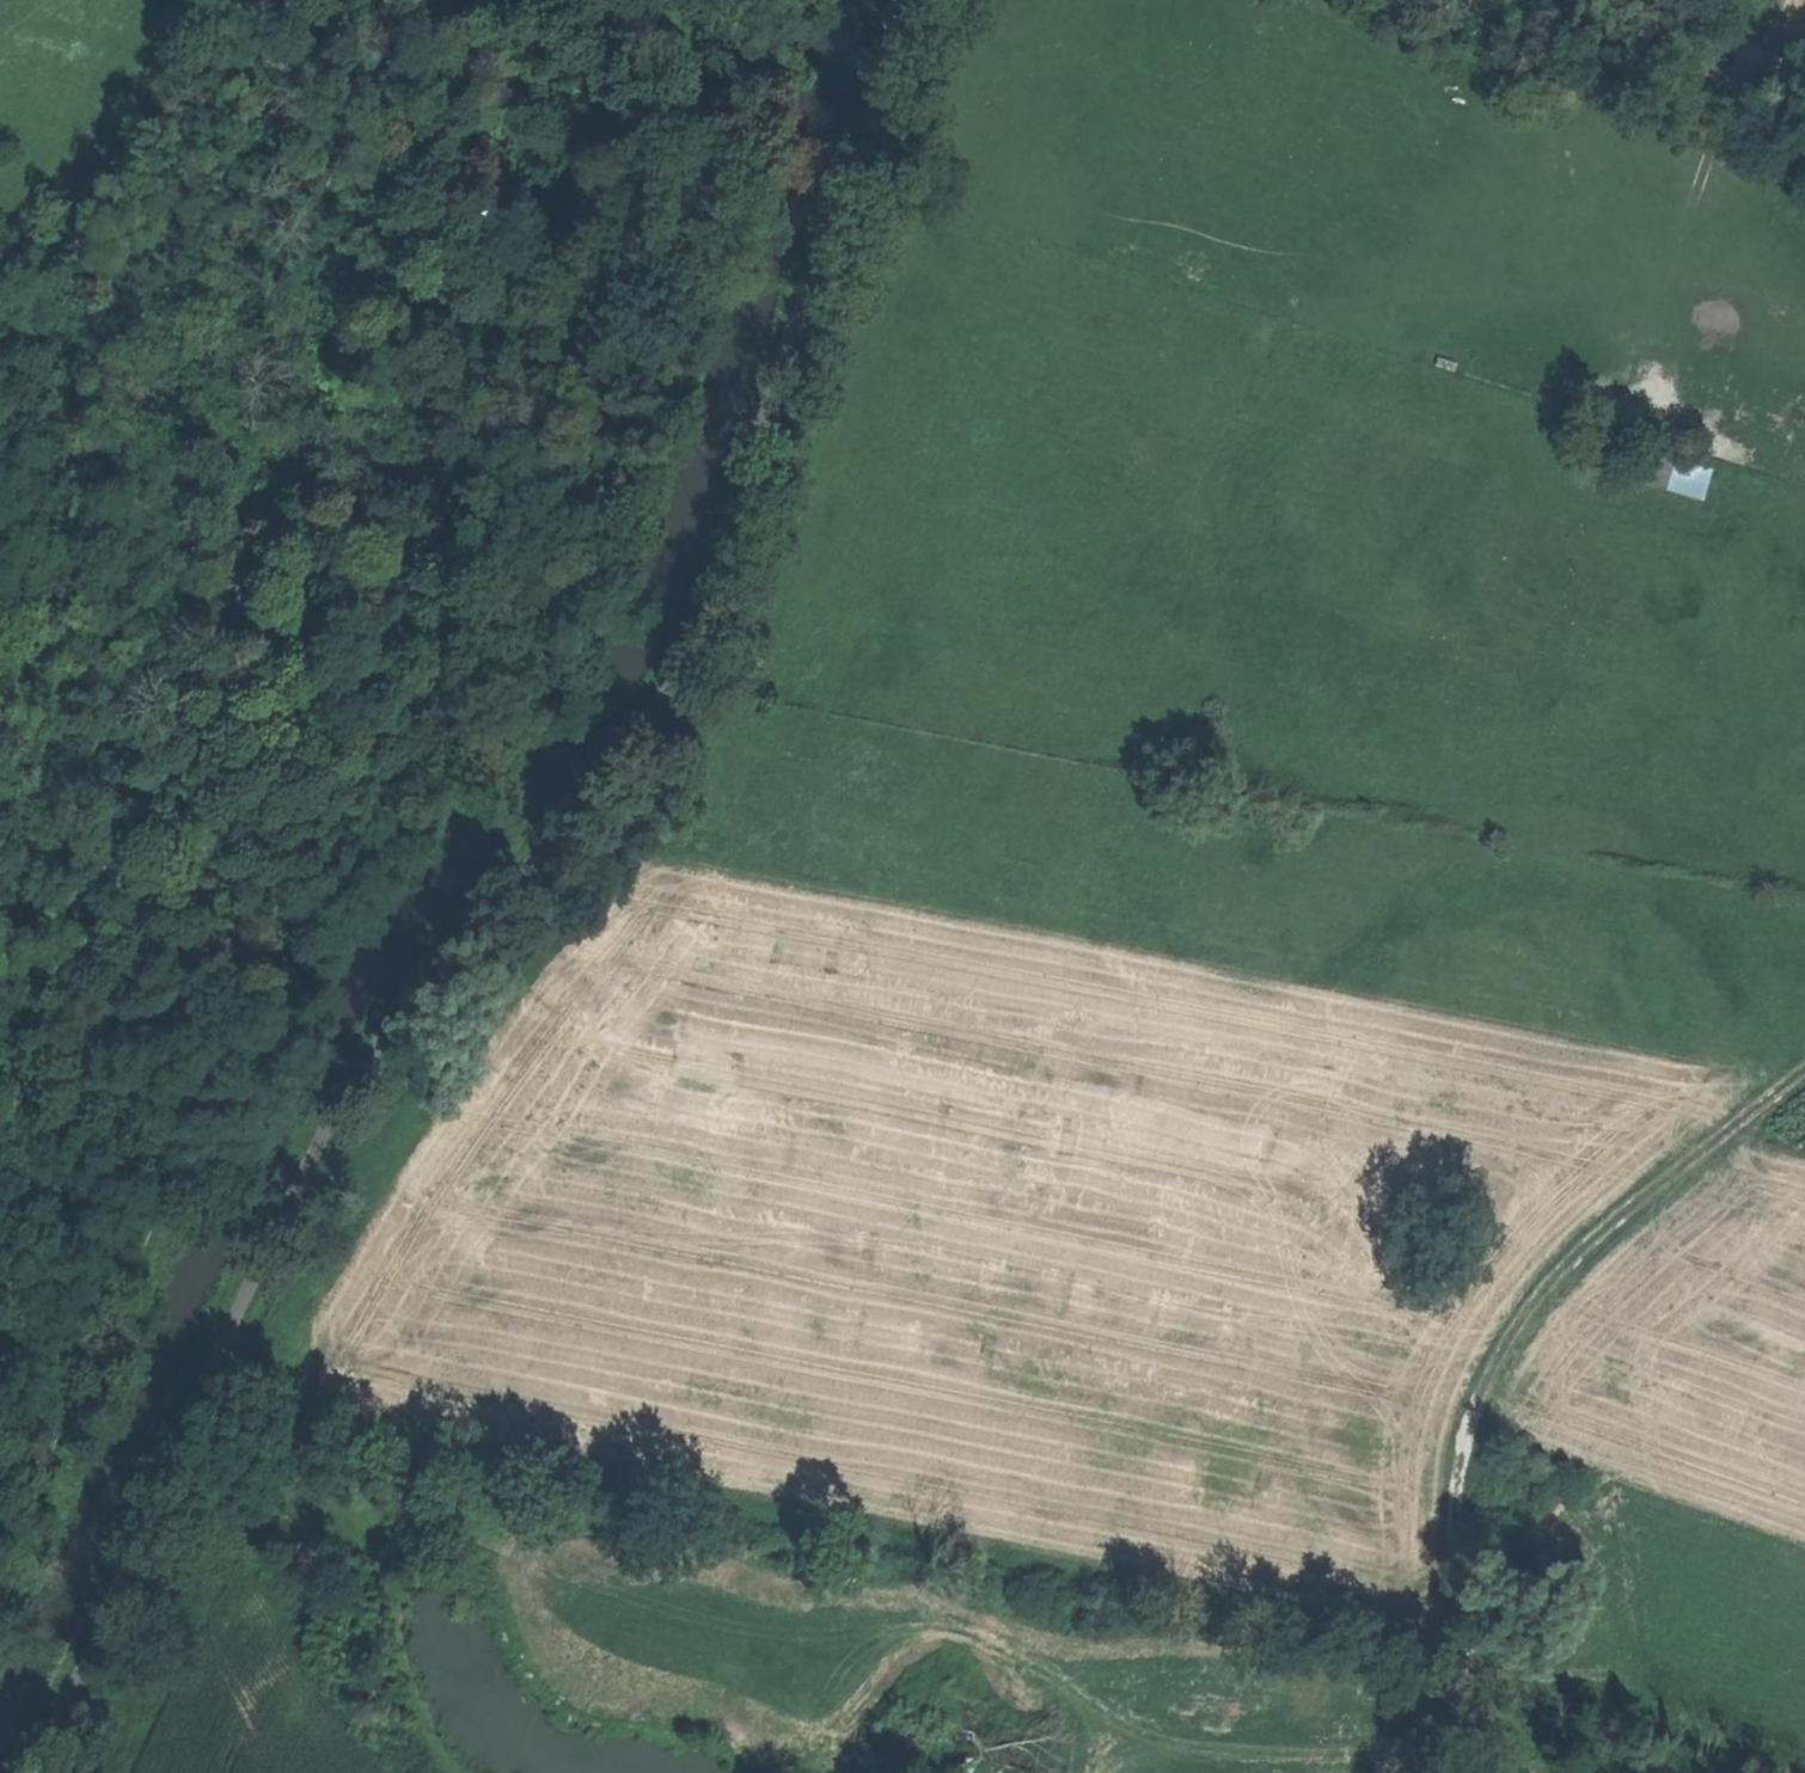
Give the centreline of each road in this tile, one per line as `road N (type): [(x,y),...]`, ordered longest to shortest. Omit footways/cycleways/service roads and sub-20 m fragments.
road 1 (track): [(1804,1746),(1481,1643),(190,1414)]
road 2 (track): [(1804,1071),(1555,1253),(1464,1435),(1506,1567),(1481,1643)]

